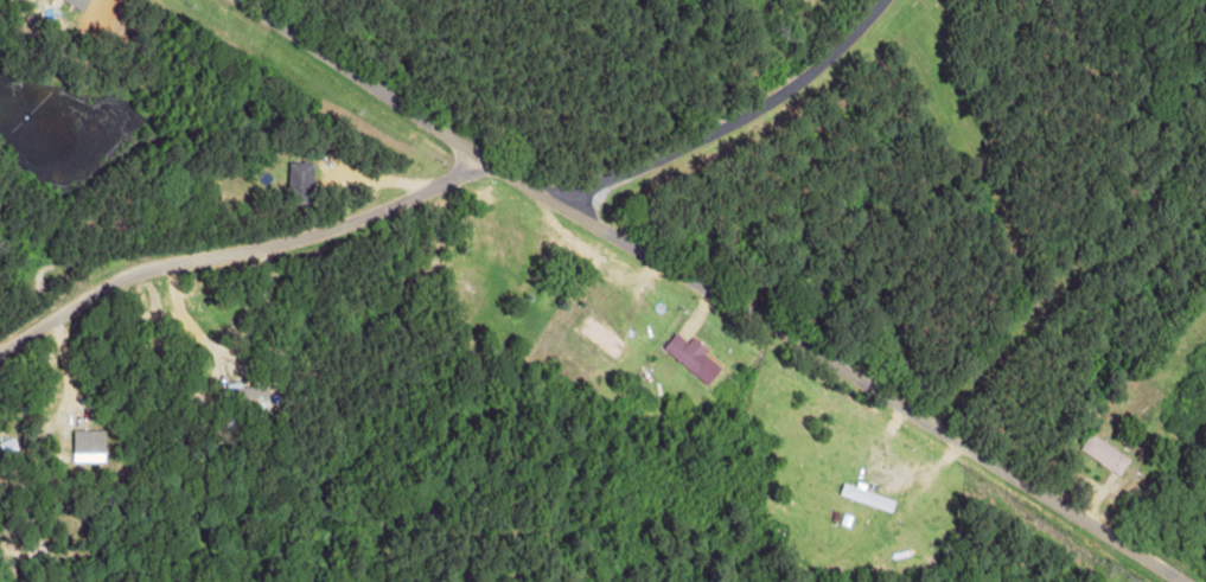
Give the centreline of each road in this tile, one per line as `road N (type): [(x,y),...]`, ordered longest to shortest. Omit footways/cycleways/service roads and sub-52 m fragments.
road 1 (residential): [(1147,581),(612,220),(523,185),(210,0)]
road 2 (residential): [(0,361),(52,339),(229,209),(394,179),(523,185)]
road 3 (residential): [(523,185),(777,137),(916,0)]

